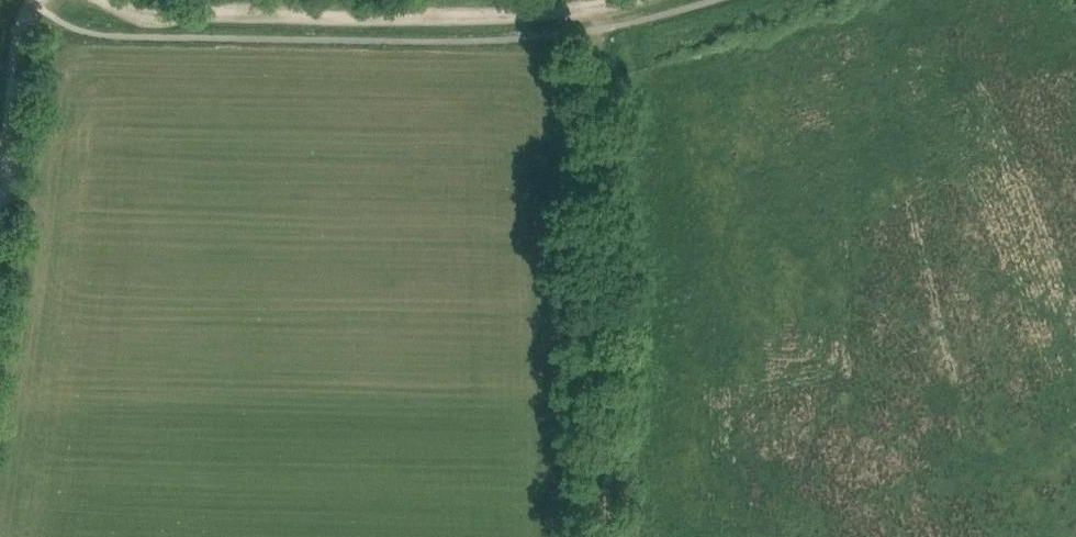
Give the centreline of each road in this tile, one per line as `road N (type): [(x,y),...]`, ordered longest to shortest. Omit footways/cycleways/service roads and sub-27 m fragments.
road 1 (track): [(598,4),(612,536)]
road 2 (track): [(108,0),(172,14),(445,20),(609,0)]
road 3 (track): [(0,208),(28,0)]

